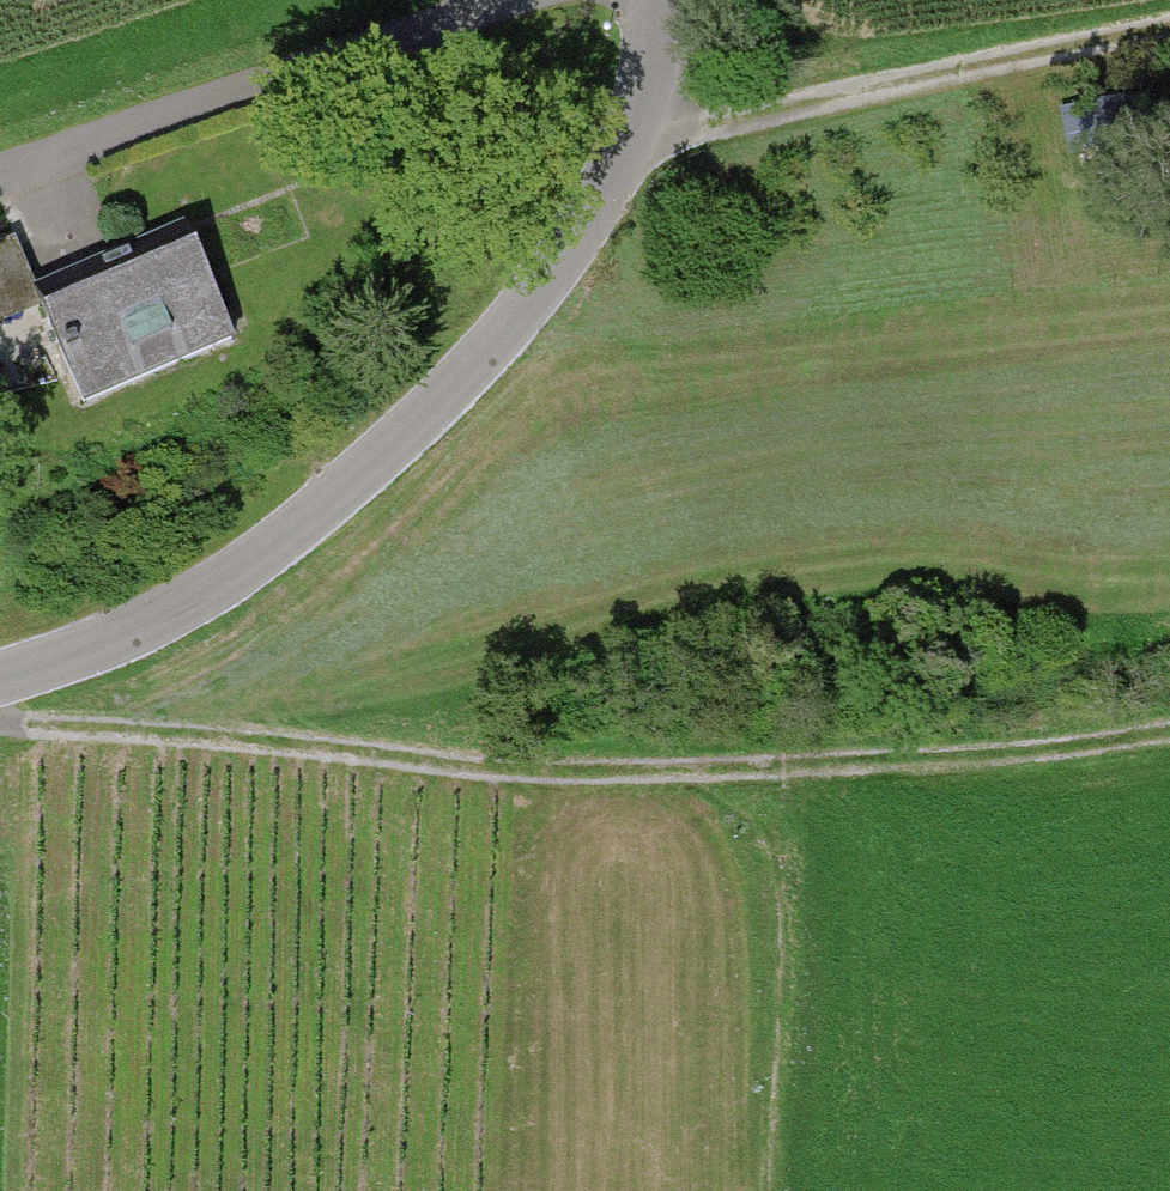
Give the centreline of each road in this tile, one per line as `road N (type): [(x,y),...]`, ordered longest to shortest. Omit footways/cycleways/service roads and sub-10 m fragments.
road 1 (track): [(767,1190),(777,923),(761,814),(727,769),(507,772),(0,721)]
road 2 (unclassified): [(0,677),(88,651),(229,582),(339,497),(457,385),(559,263),(632,142),(656,64),(657,0)]
road 3 (track): [(530,0),(0,185)]
road 4 (track): [(632,142),(727,116),(1169,30)]
road 5 (track): [(727,769),(995,759),(1169,736)]

